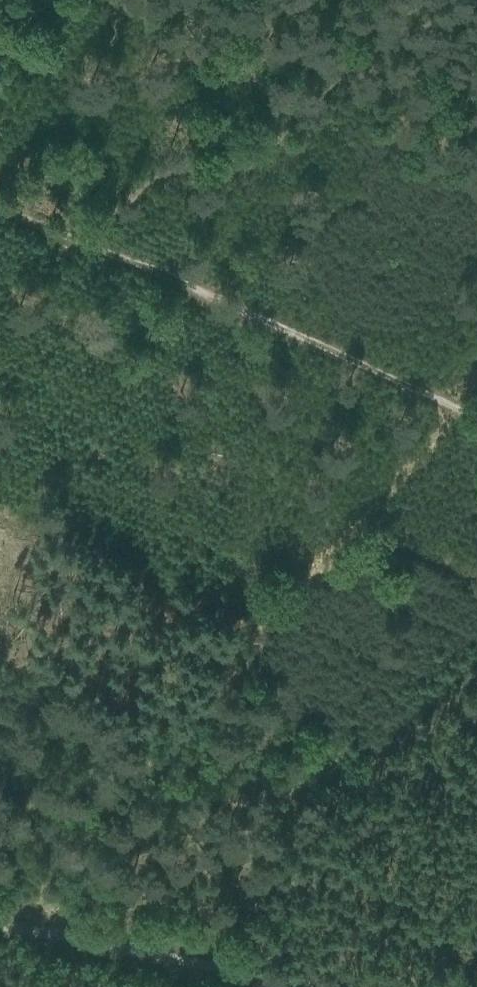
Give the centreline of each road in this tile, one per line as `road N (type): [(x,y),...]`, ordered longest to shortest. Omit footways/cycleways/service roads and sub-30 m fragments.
road 1 (track): [(476,415),(0,194)]
road 2 (track): [(0,912),(384,986)]

